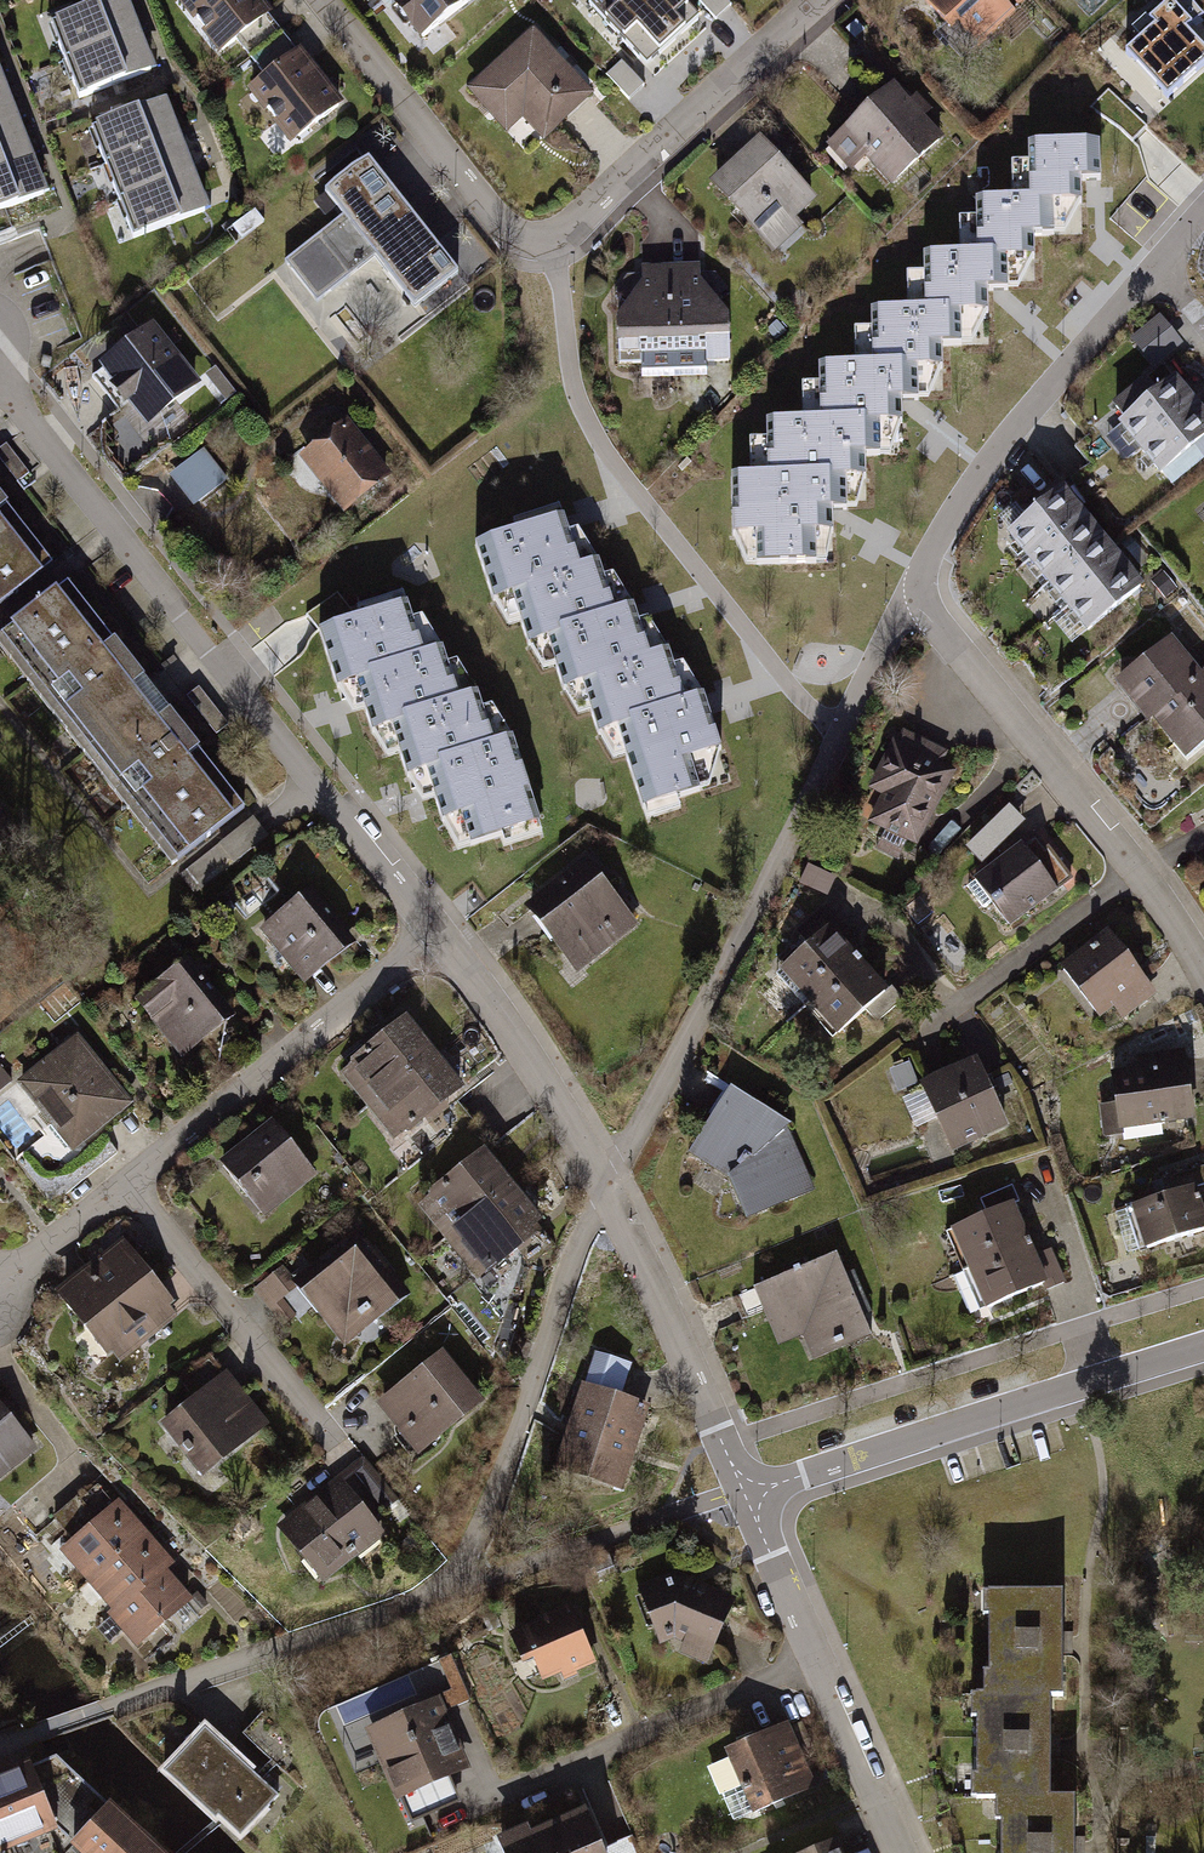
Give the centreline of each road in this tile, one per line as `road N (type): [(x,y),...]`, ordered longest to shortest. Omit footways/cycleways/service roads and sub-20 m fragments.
road 1 (residential): [(609,1178),(580,1229),(491,1514),(449,1588),(0,1741)]
road 2 (residential): [(434,921),(0,373)]
road 3 (residential): [(915,587),(716,996),(609,1178)]
road 4 (residential): [(1203,1346),(743,1492)]
road 5 (residential): [(1203,216),(1012,427),(915,587)]
road 6 (residential): [(434,921),(136,1183)]
road 7 (residential): [(816,0),(558,245)]
road 8 (residential): [(327,0),(521,242),(558,245)]
road 9 (residential): [(743,1492),(644,1240),(609,1178)]
road 10 (residential): [(136,1183),(330,1443)]
road 11 (residential): [(814,1661),(517,1785)]
road 12 (residential): [(609,1178),(434,921)]
road 13 (residential): [(1135,860),(958,655)]
road 14 (residential): [(1135,860),(937,1016)]
road 15 (residential): [(904,1852),(814,1661)]
road 16 (residential): [(814,1661),(743,1492)]
road 17 (residential): [(136,1183),(0,1276)]
road 18 (residential): [(1203,960),(1135,860)]

